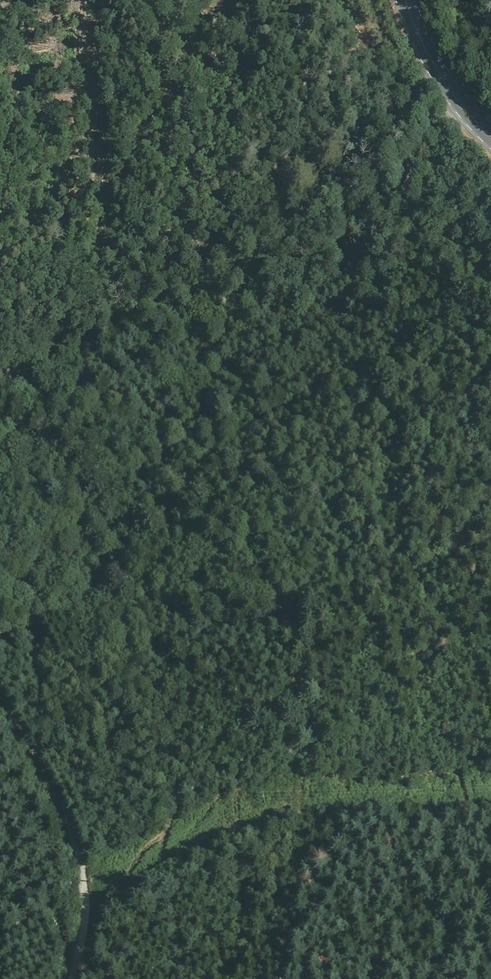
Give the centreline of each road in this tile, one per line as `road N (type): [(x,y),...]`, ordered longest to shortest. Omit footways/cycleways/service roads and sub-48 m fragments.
road 1 (track): [(72,978),(85,929),(84,872),(0,690)]
road 2 (primary): [(490,136),(445,81),(407,0)]

